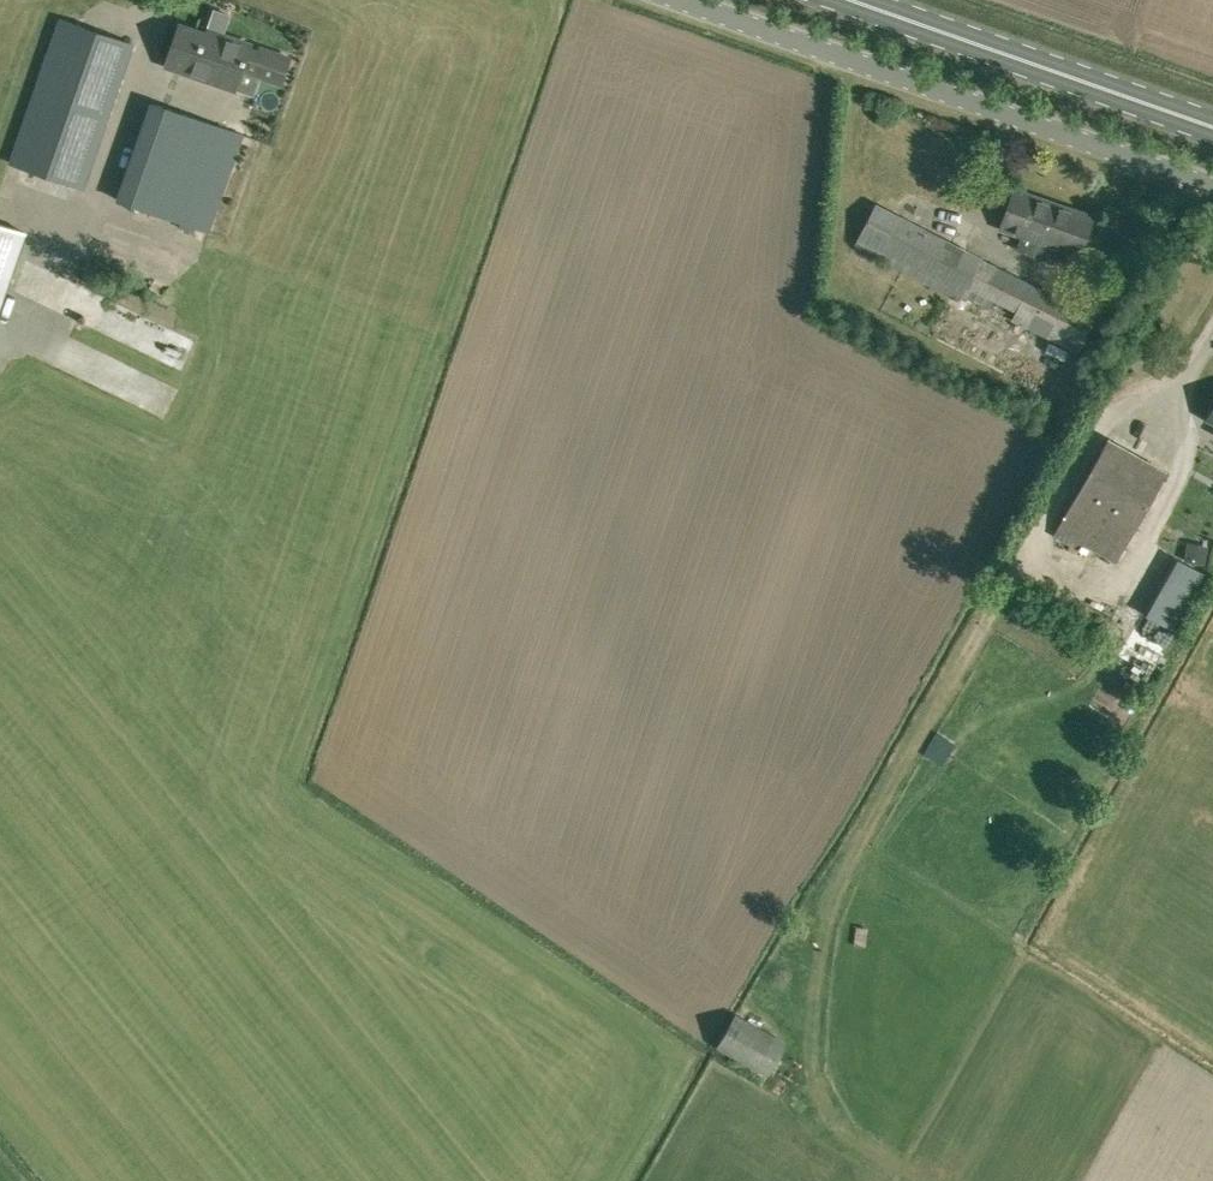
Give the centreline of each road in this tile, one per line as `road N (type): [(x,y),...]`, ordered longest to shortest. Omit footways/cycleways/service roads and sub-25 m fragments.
road 1 (unclassified): [(1212,189),(674,0)]
road 2 (primary): [(1212,124),(860,0)]

